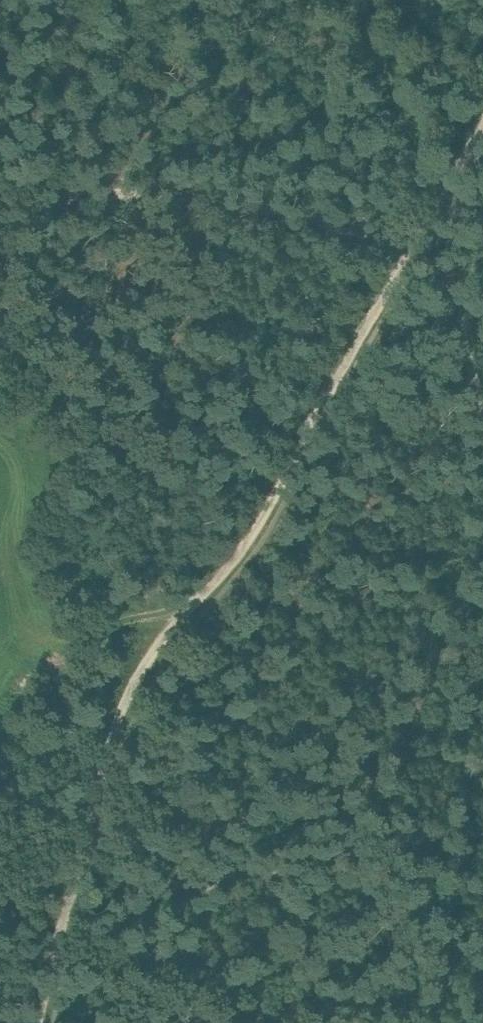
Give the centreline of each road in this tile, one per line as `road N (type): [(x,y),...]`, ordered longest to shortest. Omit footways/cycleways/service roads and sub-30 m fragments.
road 1 (track): [(38,1022),(114,723),(147,664),(239,553),(482,126)]
road 2 (track): [(197,1022),(67,959)]

